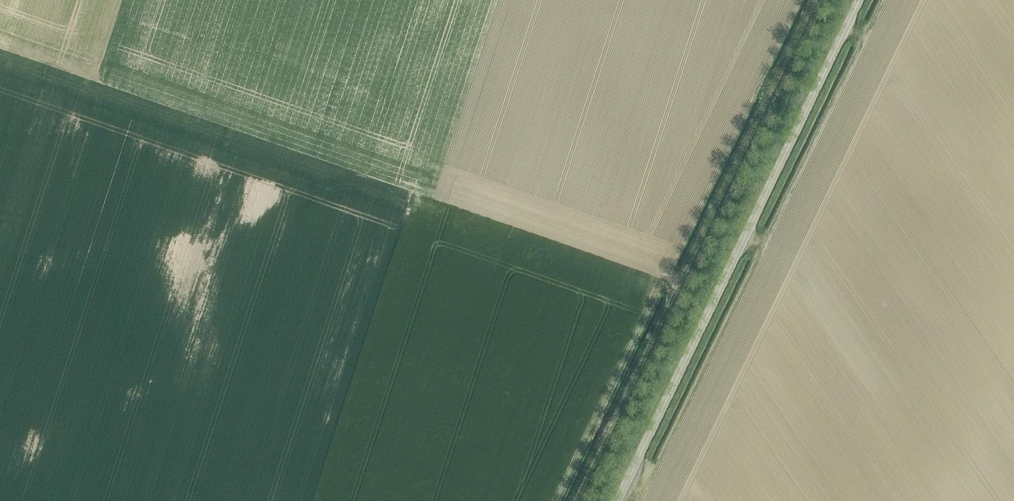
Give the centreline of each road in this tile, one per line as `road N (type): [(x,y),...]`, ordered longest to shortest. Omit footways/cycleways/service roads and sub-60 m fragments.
road 1 (track): [(810,0),(570,500)]
road 2 (unclassified): [(619,500),(858,0)]

